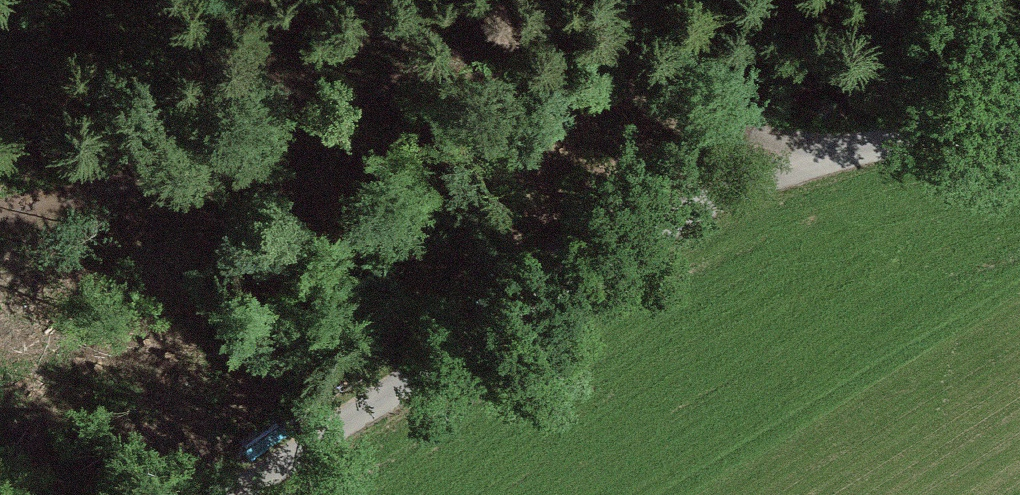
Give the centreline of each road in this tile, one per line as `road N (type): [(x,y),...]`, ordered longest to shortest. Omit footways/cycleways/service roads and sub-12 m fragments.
road 1 (track): [(1019,122),(865,151),(580,277),(229,494)]
road 2 (track): [(235,133),(363,93),(537,75),(632,88),(834,165)]
road 3 (track): [(264,0),(256,87),(235,133),(160,165),(0,260)]

